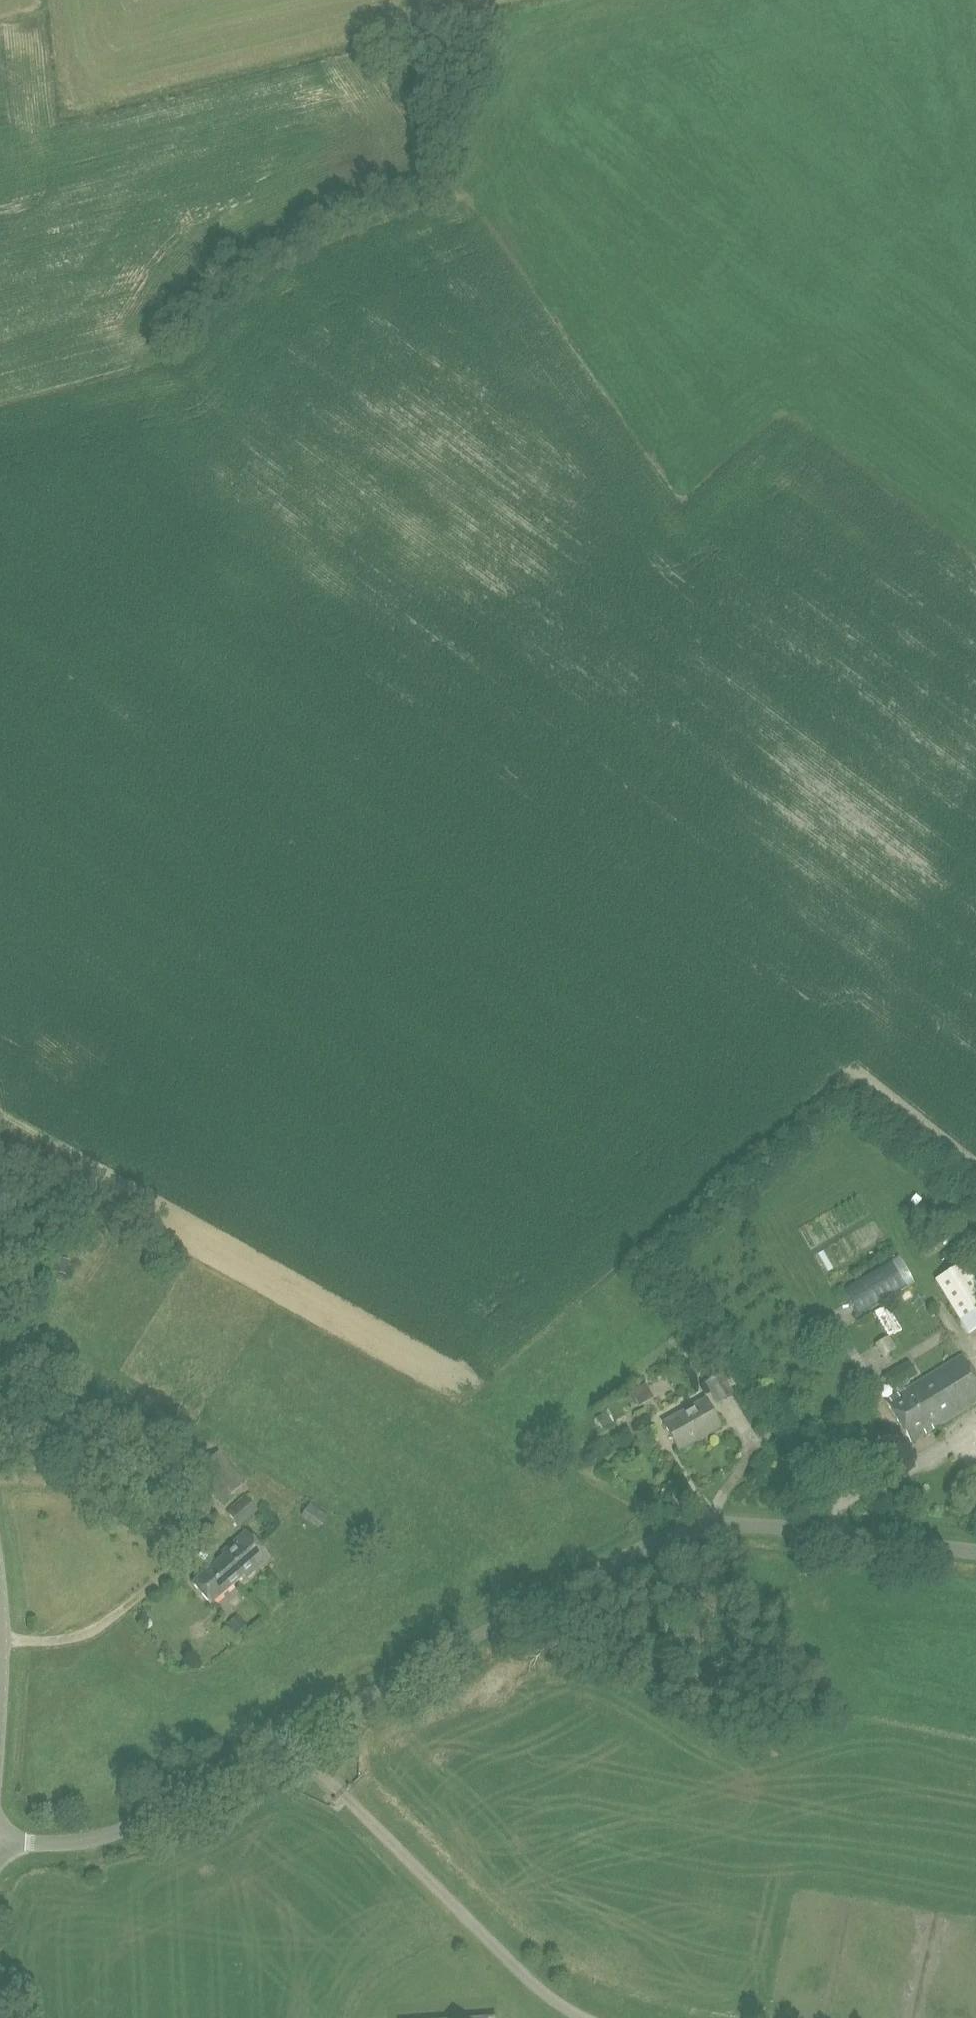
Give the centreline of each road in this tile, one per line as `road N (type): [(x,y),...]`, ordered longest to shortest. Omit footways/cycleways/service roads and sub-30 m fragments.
road 1 (unclassified): [(0,1846),(88,1844),(140,1828),(670,1537),(715,1526),(975,1551)]

